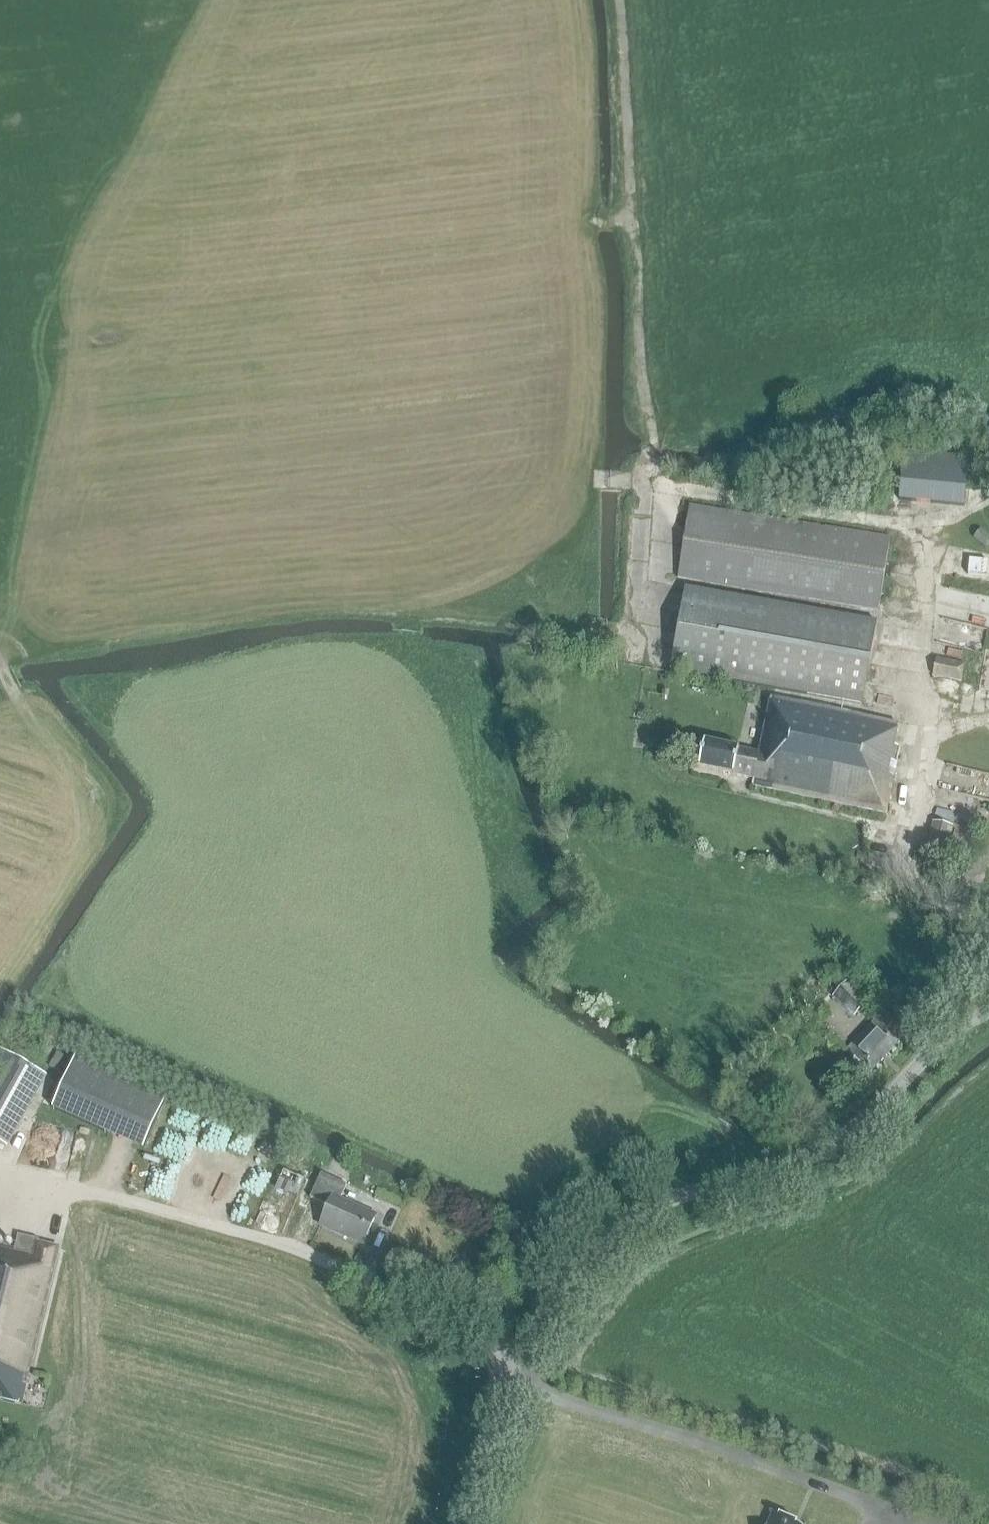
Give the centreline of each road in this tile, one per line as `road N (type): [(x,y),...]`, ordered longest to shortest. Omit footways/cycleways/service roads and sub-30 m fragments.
road 1 (unclassified): [(459,1523),(518,1354),(547,1297),(593,1245),(643,1211),(840,1138),(988,1006)]

